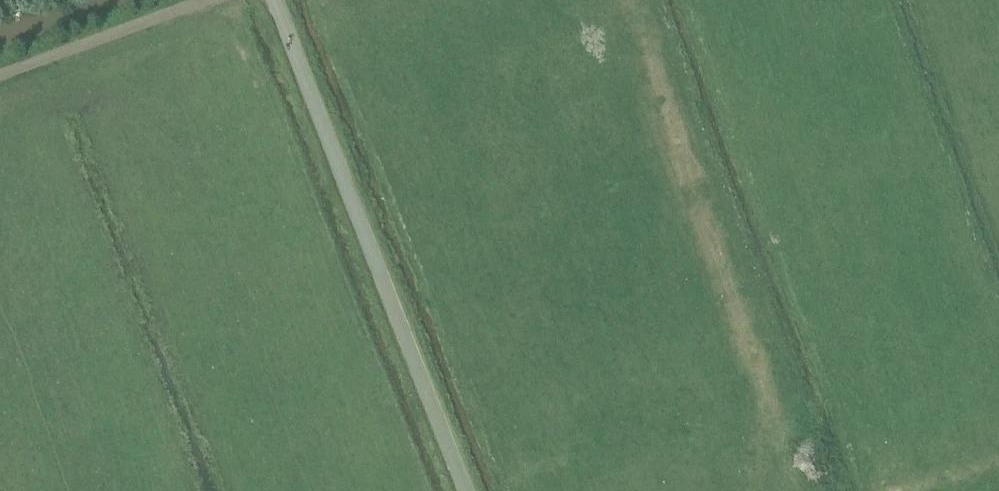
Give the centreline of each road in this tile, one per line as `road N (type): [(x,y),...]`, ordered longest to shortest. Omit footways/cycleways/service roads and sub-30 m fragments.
road 1 (unclassified): [(469,490),(277,0)]
road 2 (track): [(0,80),(247,0)]

